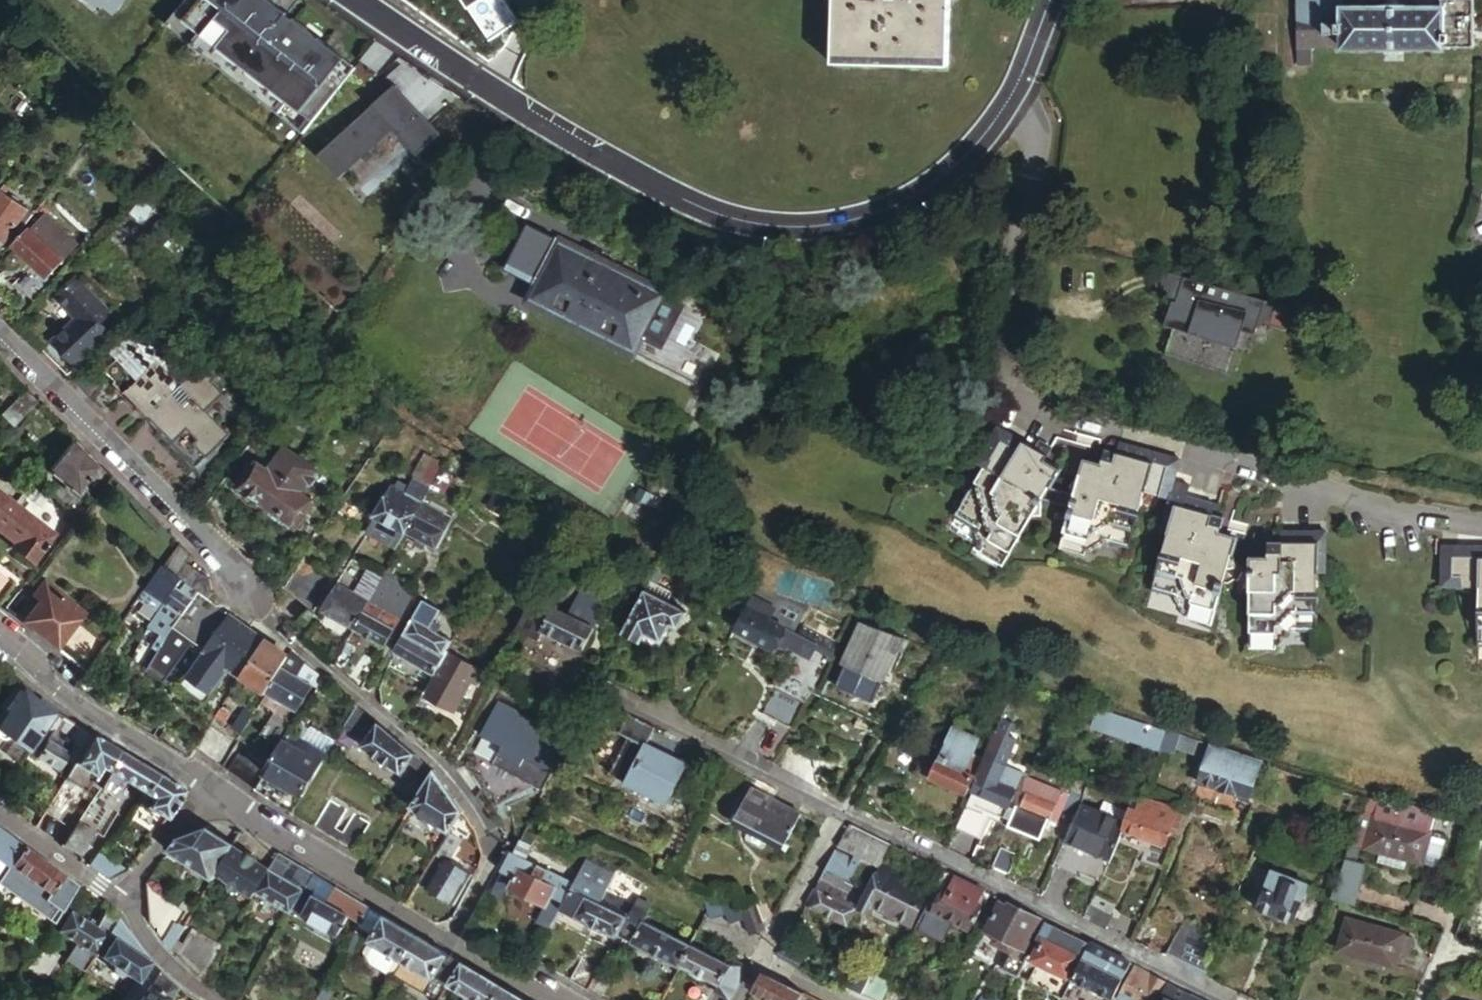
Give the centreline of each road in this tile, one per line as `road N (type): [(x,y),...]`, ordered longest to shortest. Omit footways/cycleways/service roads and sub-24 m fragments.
road 1 (residential): [(1010,99),(1039,139),(1008,382),(1427,519),(1481,523)]
road 2 (residential): [(352,0),(520,131),(733,225),(806,226),(876,212),(942,171),(1010,99)]
road 3 (unclassified): [(0,341),(442,762),(478,805),(495,849)]
road 4 (residential): [(836,813),(854,813),(1233,999)]
road 5 (residential): [(546,999),(202,790)]
road 6 (residential): [(599,687),(836,813)]
road 7 (residential): [(202,790),(0,639)]
road 8 (unclassified): [(761,962),(836,813)]
road 9 (residential): [(0,817),(121,902)]
road 10 (residential): [(121,902),(202,790)]
road 11 (residential): [(215,999),(182,978),(121,902)]

